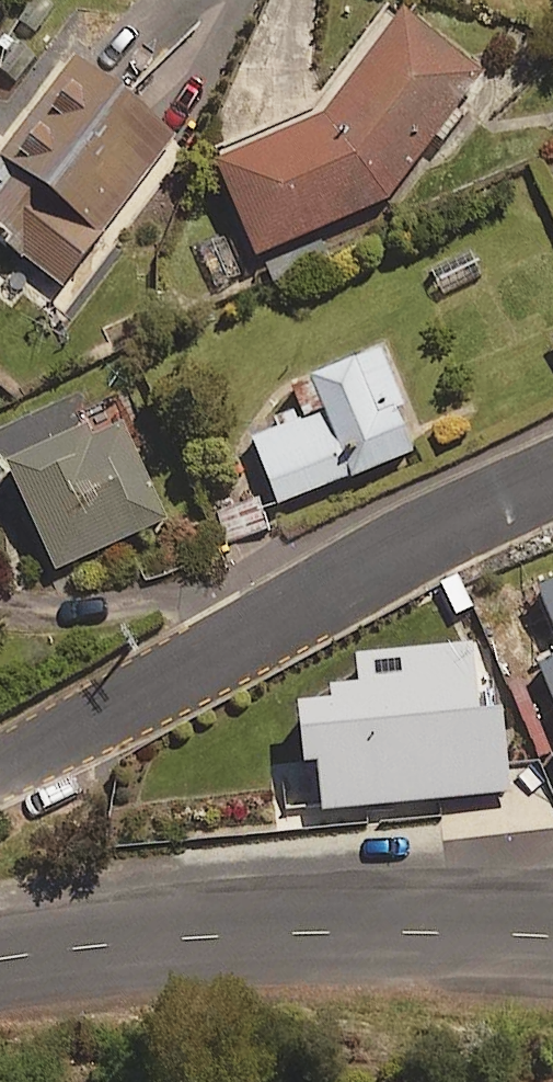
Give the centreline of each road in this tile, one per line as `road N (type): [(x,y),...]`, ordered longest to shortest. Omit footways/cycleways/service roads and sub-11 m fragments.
road 1 (residential): [(552,476),(0,766)]
road 2 (tertiary): [(552,938),(286,932),(0,960)]

